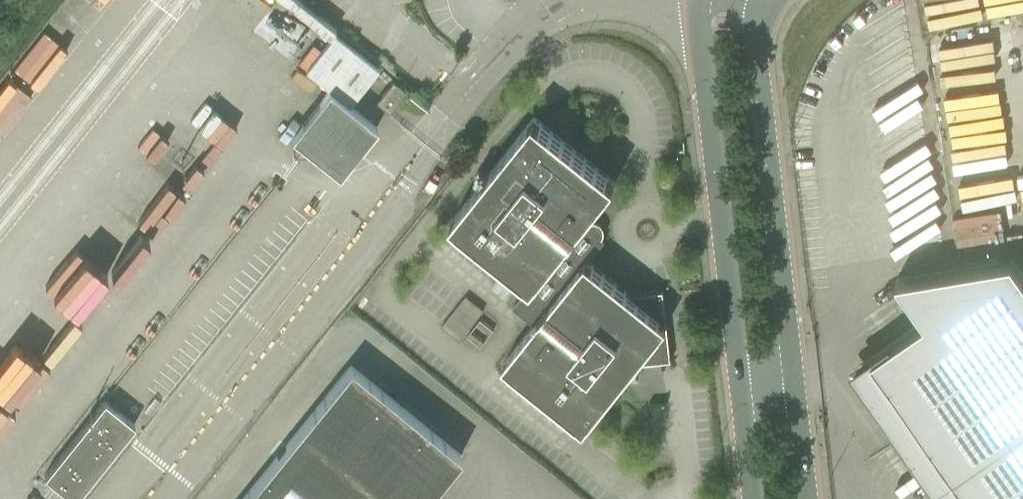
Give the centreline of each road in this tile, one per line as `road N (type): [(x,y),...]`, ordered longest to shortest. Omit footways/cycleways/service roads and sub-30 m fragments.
road 1 (tertiary): [(703,0),(738,386)]
road 2 (tertiary): [(796,380),(755,37),(770,0)]

